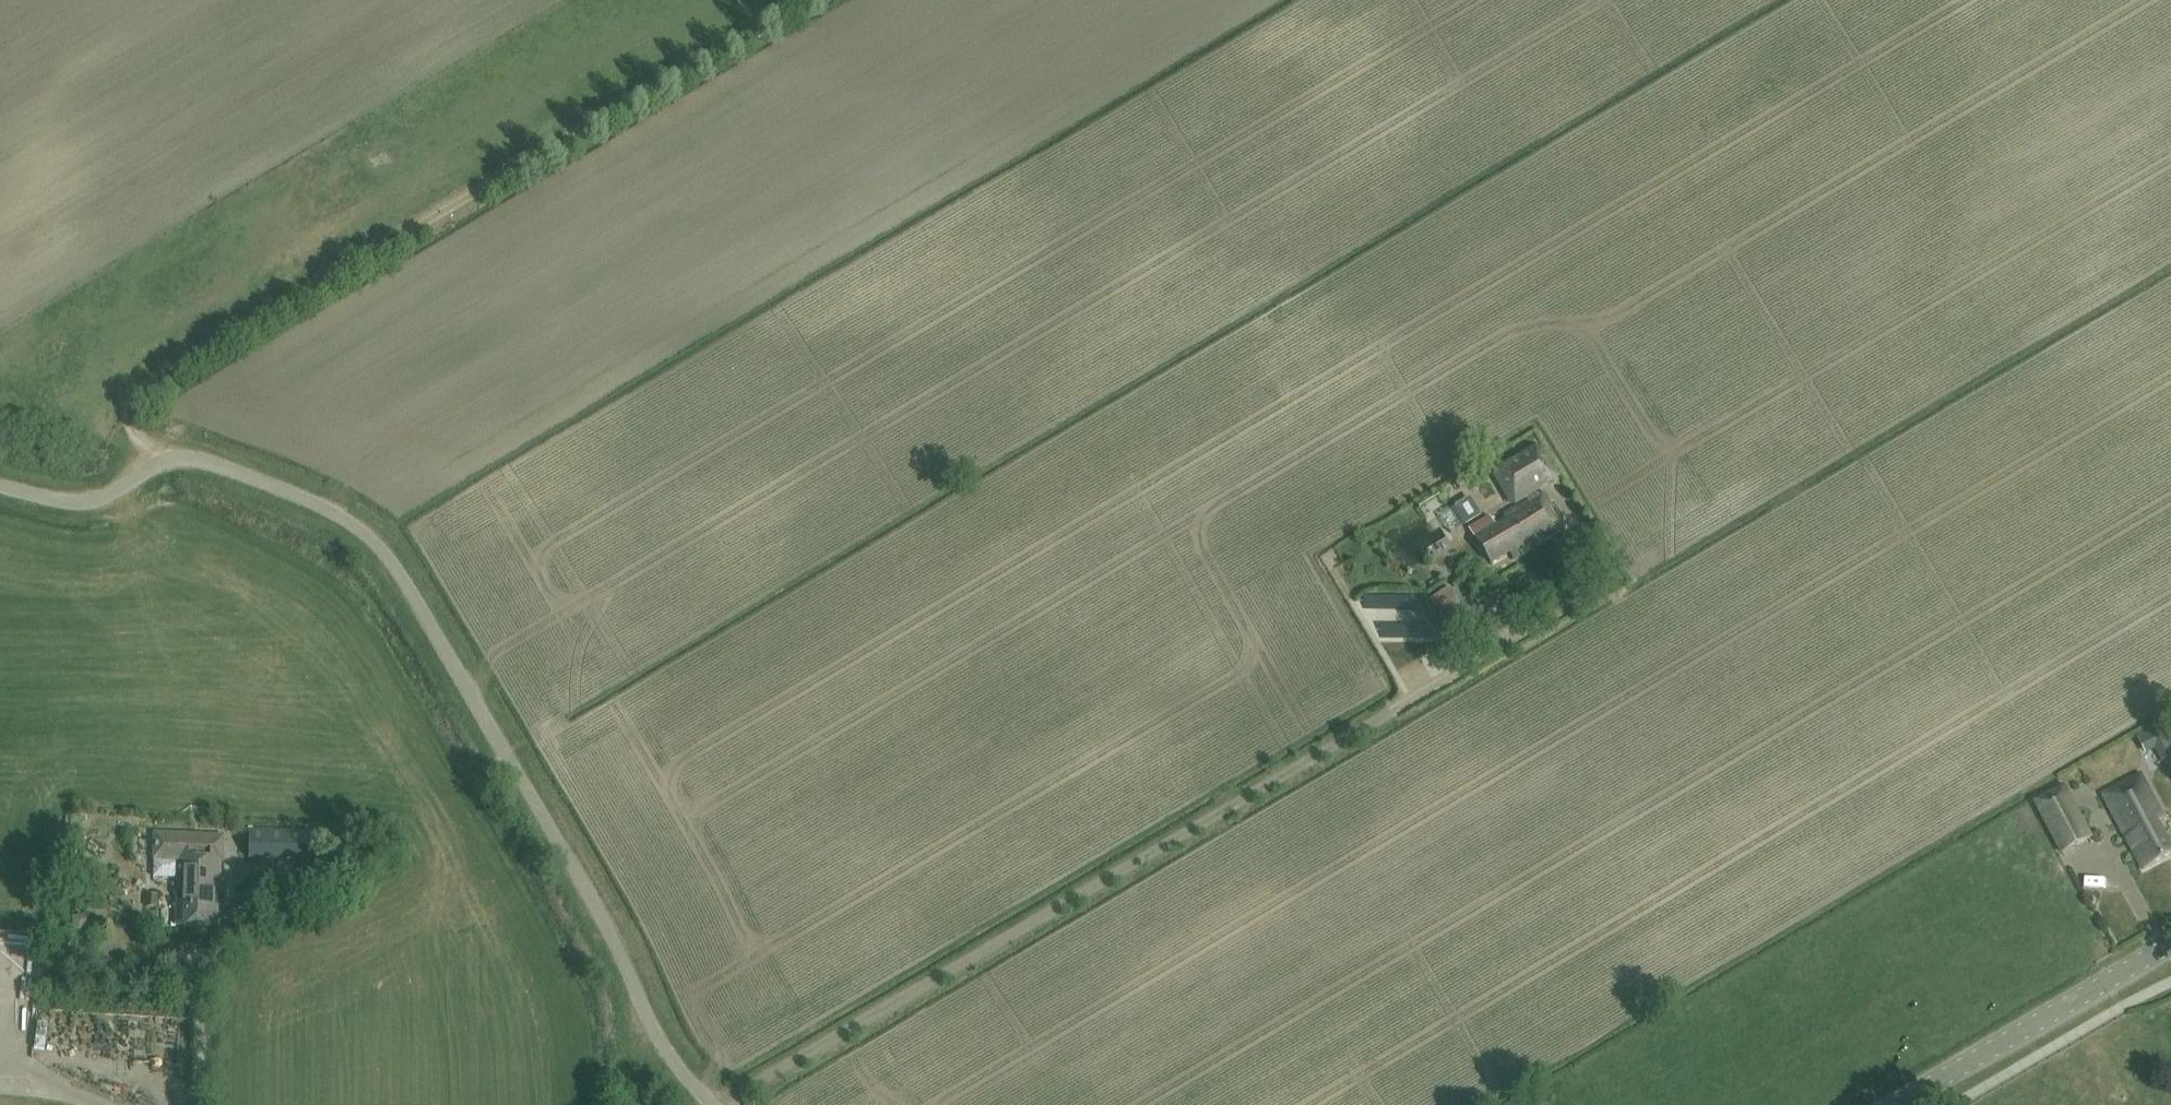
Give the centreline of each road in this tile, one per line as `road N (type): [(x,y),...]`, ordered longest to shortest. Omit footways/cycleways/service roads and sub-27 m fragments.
road 1 (unclassified): [(713,1104),(673,1064),(626,967),(402,578),(371,538),(331,509),(195,458),(159,463),(84,502),(0,484)]
road 2 (track): [(153,468),(130,419),(145,384),(804,0)]
road 3 (track): [(726,1104),(1455,675)]
road 4 (tertiary): [(1898,1104),(2170,946)]

